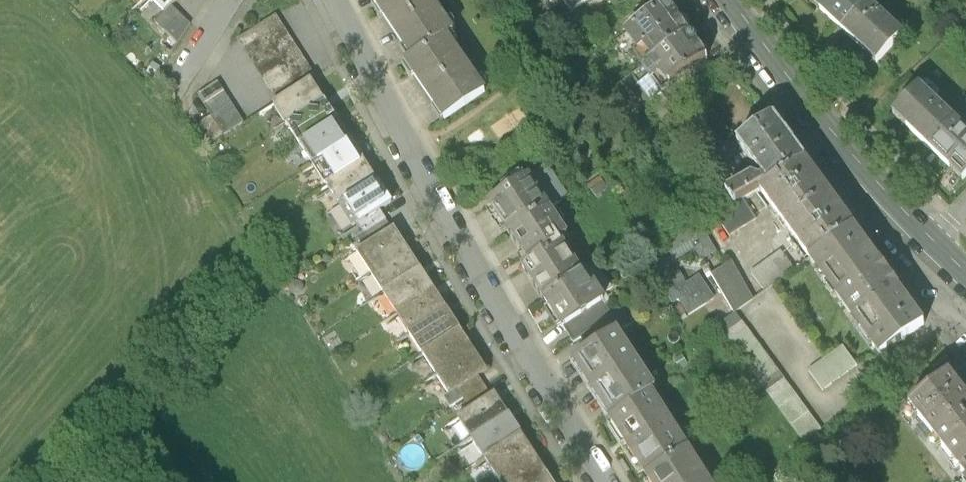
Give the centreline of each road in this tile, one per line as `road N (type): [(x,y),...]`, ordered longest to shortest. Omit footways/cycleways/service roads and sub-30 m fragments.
road 1 (residential): [(336,0),(447,217),(607,481)]
road 2 (secondary): [(729,0),(932,243)]

